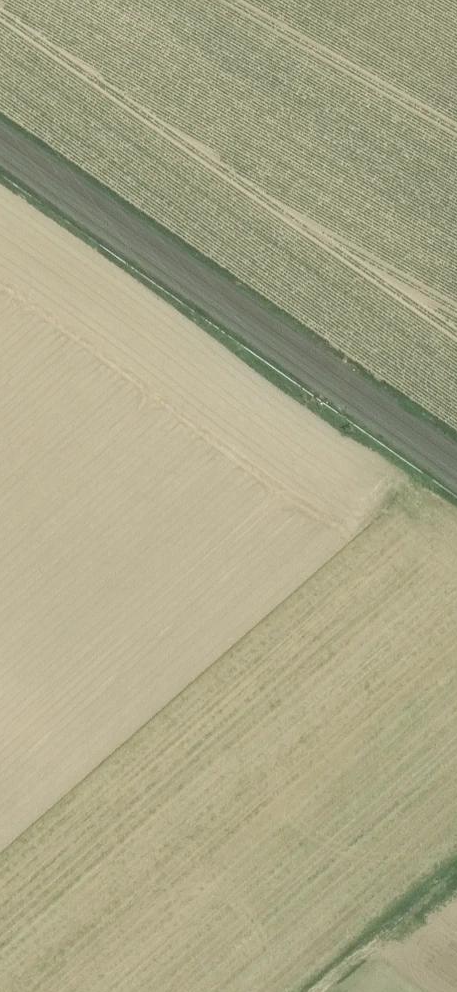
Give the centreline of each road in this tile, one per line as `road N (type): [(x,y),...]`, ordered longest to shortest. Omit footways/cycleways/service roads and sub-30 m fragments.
road 1 (track): [(321,991),(456,871)]

